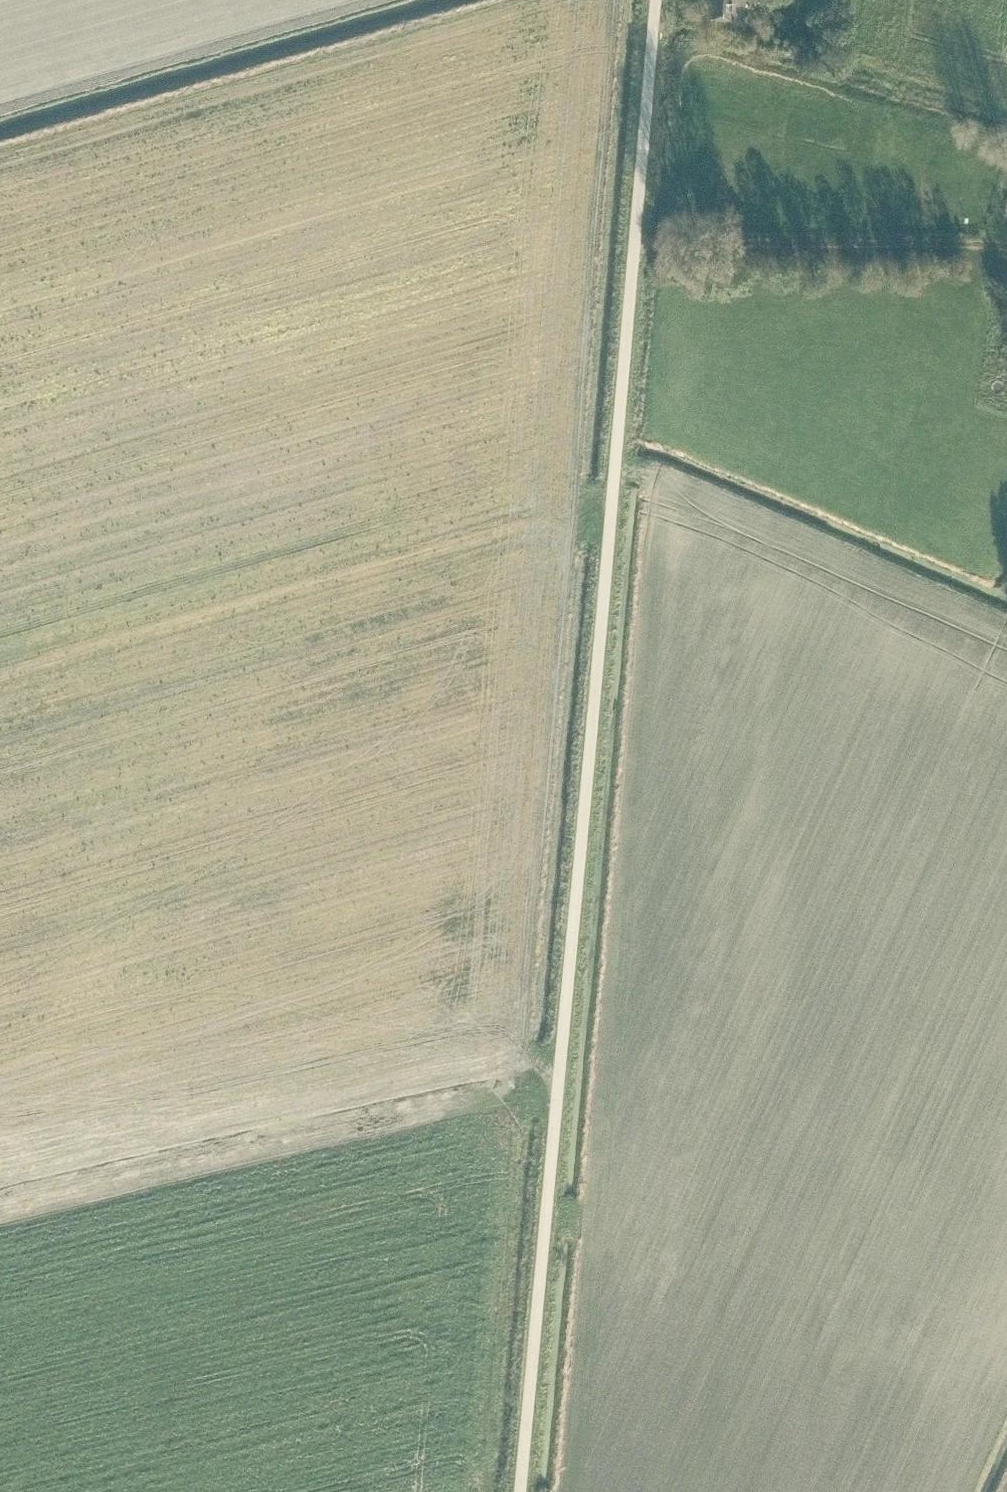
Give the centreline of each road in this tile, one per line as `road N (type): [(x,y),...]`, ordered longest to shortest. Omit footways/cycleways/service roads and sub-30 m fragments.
road 1 (unclassified): [(520,1491),(656,0)]

